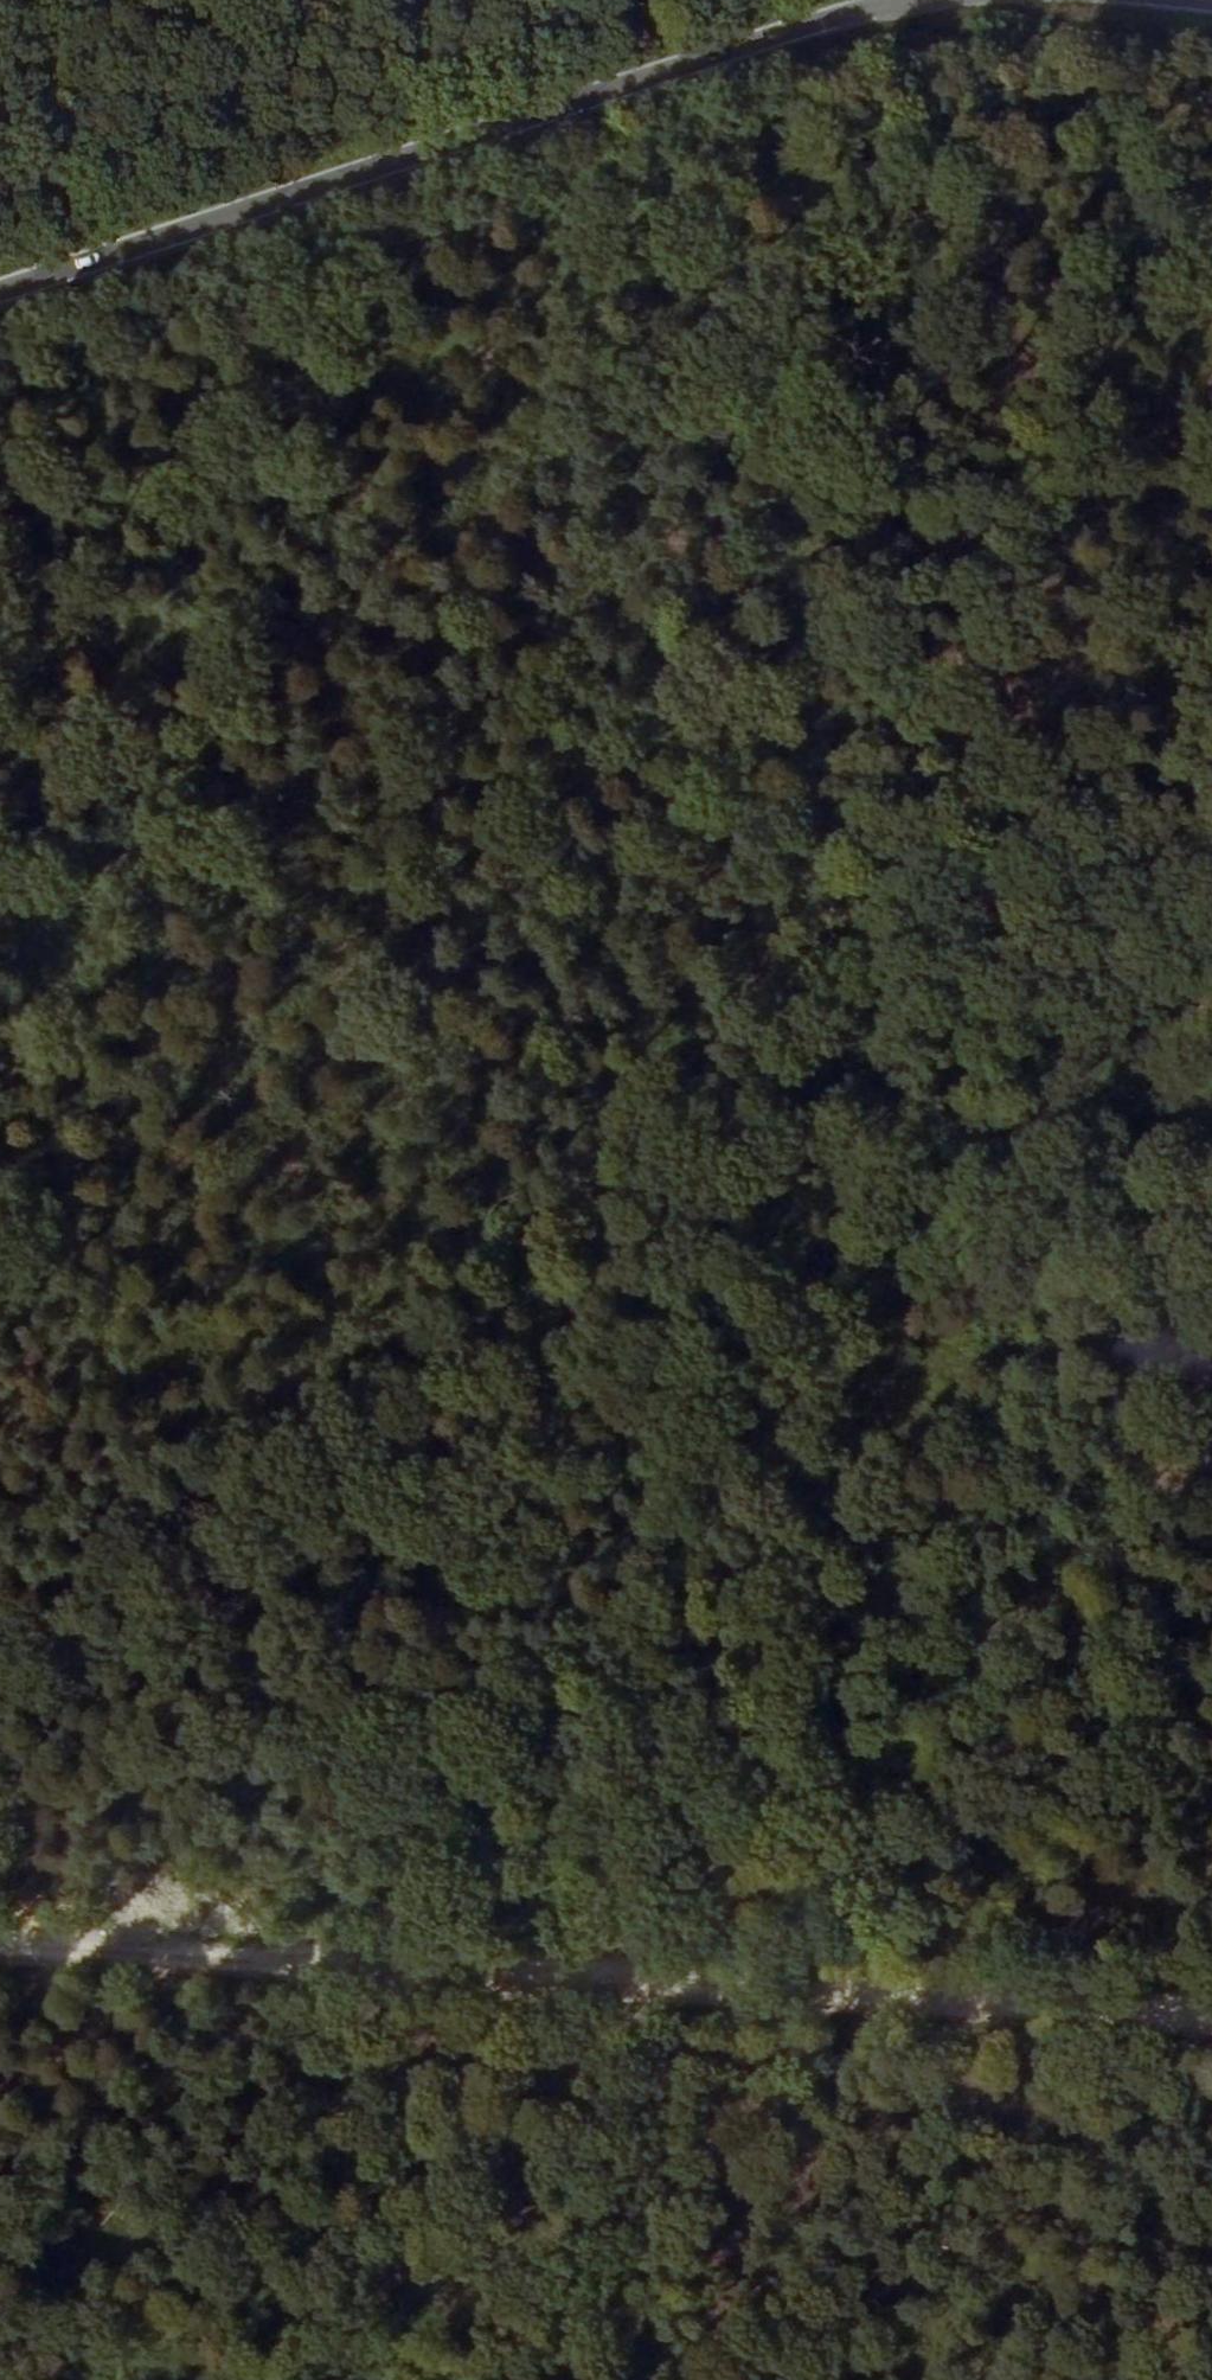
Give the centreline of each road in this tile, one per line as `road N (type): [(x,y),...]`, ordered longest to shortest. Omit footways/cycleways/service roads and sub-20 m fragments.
road 1 (track): [(1211,2015),(0,1943)]
road 2 (trunk): [(0,302),(880,18),(973,0)]

